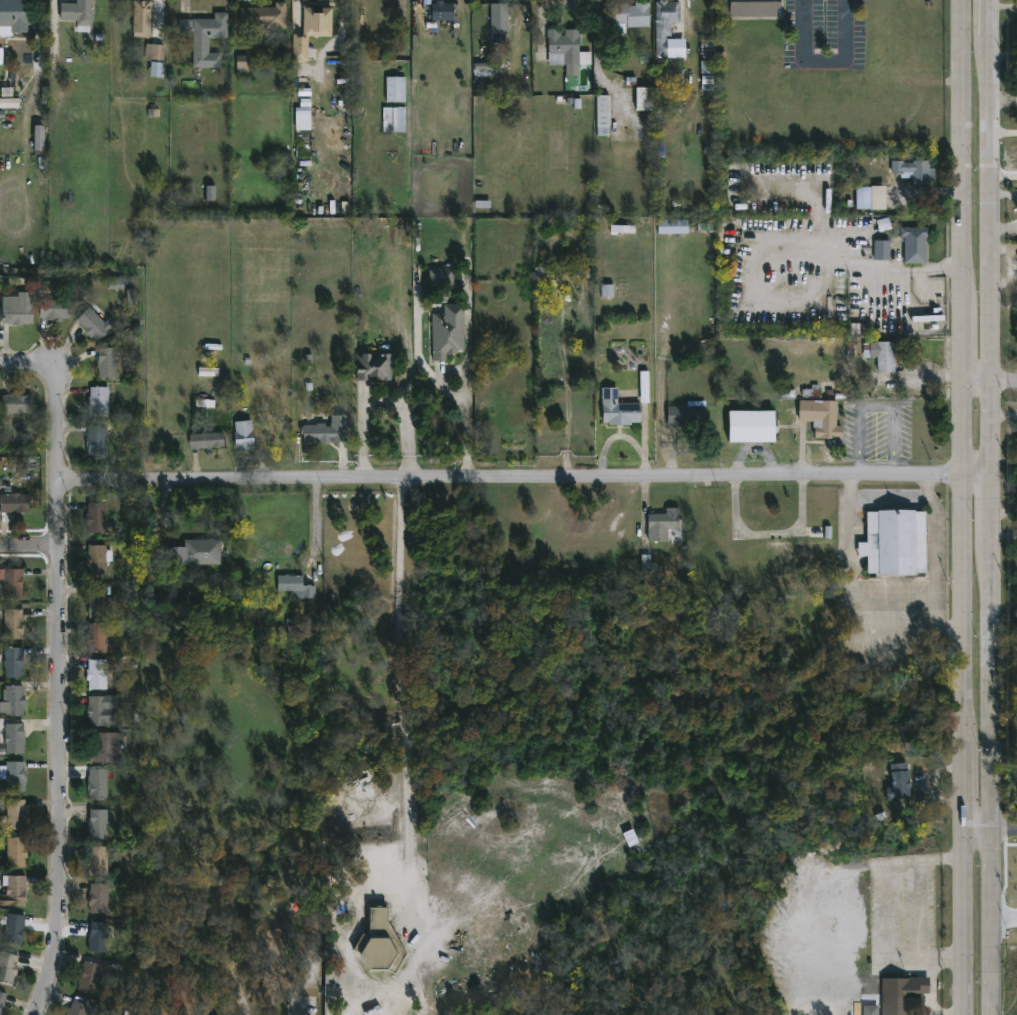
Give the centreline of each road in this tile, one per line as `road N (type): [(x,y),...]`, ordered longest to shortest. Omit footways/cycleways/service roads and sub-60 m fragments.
road 1 (residential): [(56,483),(988,477)]
road 2 (secondary): [(964,0),(964,742)]
road 3 (residential): [(36,1014),(57,927),(55,382),(47,368)]
road 4 (secondary): [(988,477),(993,36)]
road 5 (secondary): [(992,830),(988,547)]
road 6 (secondary): [(990,1014),(992,830)]
road 7 (secondary): [(964,830),(963,1014)]

